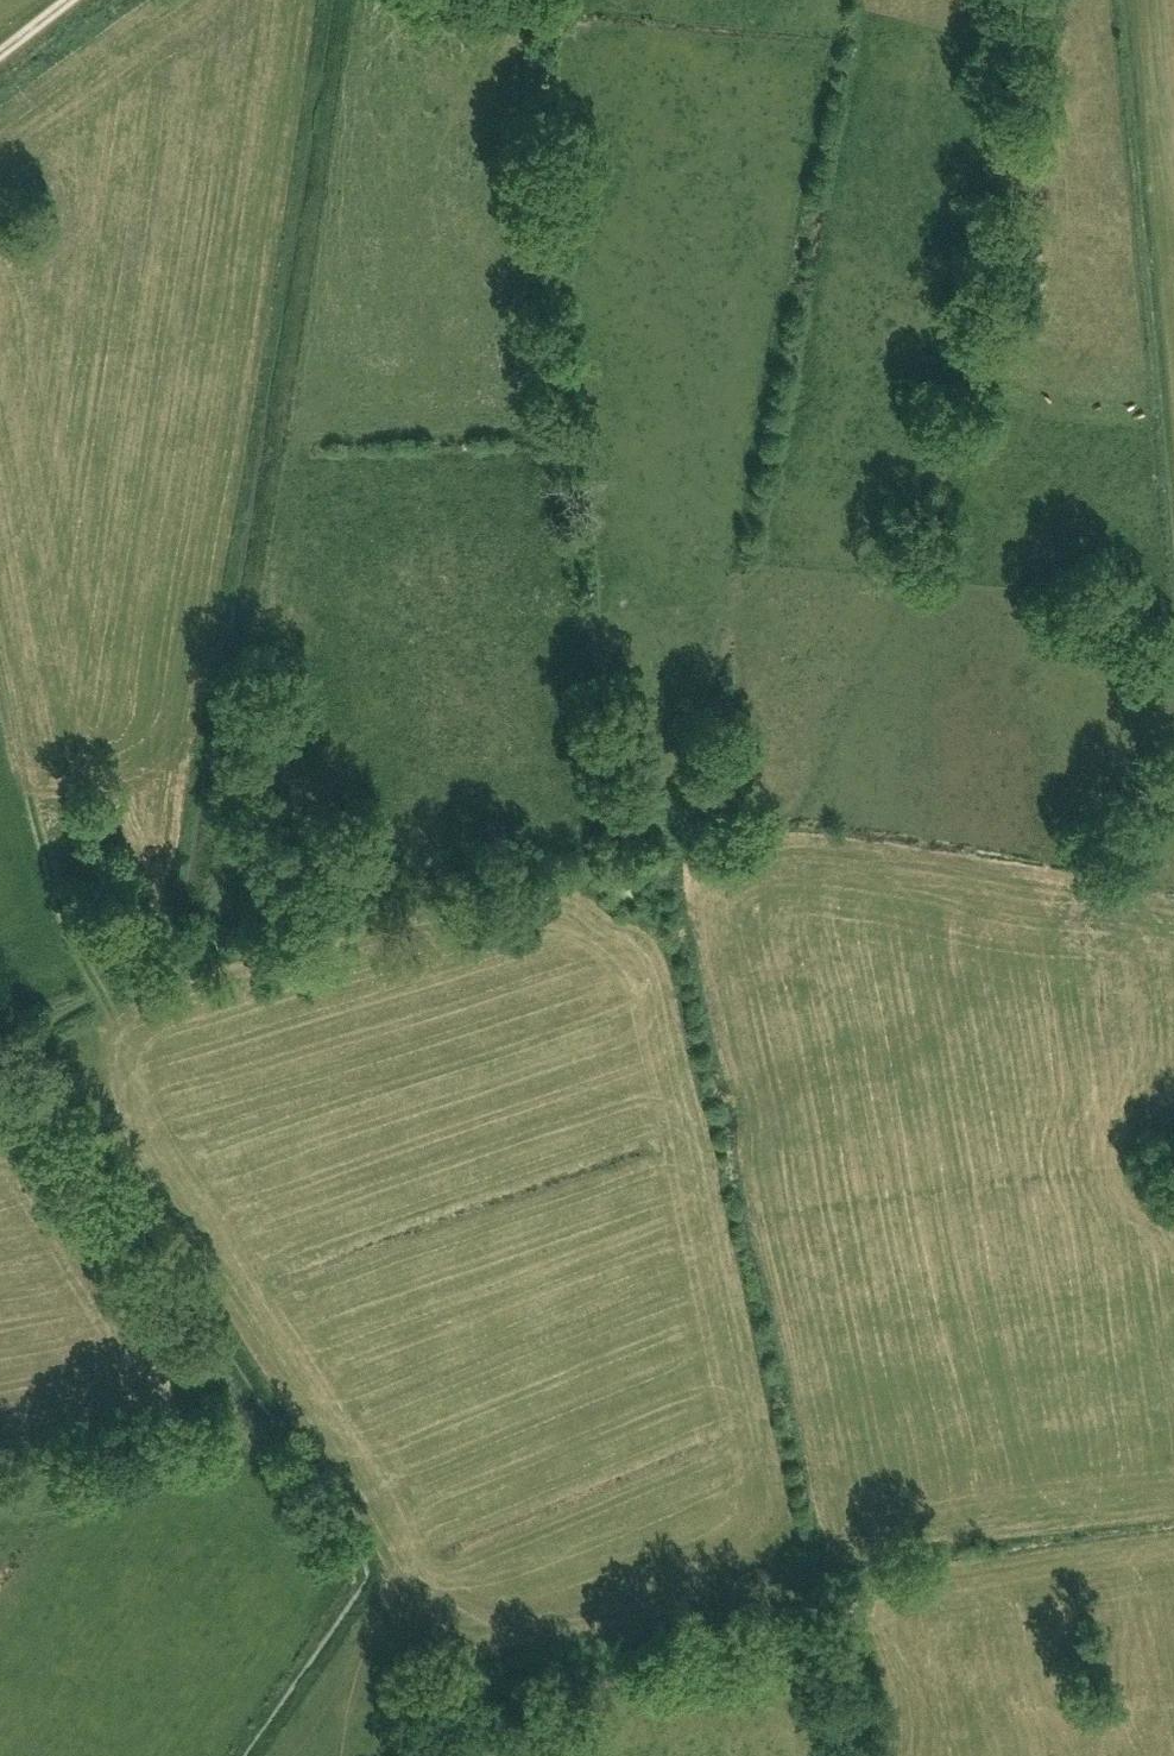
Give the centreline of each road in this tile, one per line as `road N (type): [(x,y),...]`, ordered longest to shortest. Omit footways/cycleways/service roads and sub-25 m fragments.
road 1 (track): [(1173,480),(1128,0)]

